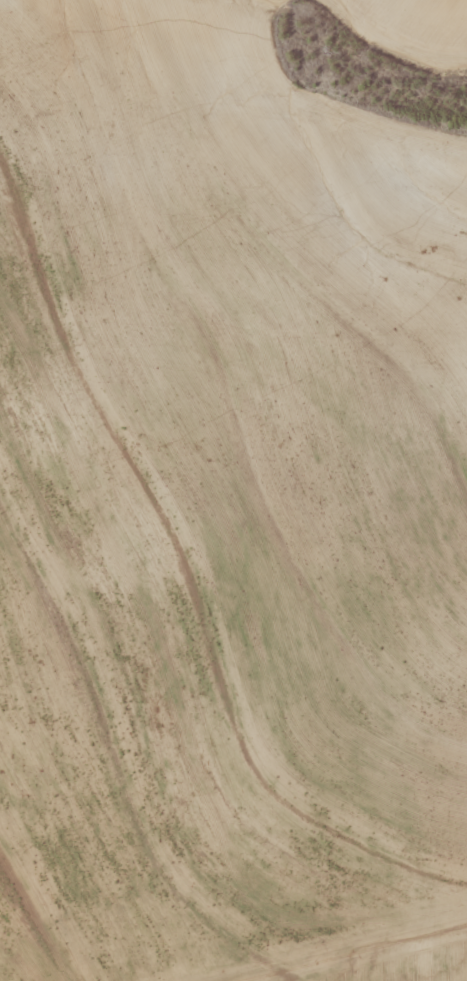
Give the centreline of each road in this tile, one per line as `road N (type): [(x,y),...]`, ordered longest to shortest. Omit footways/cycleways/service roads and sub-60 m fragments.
road 1 (residential): [(292,980),(466,936)]

